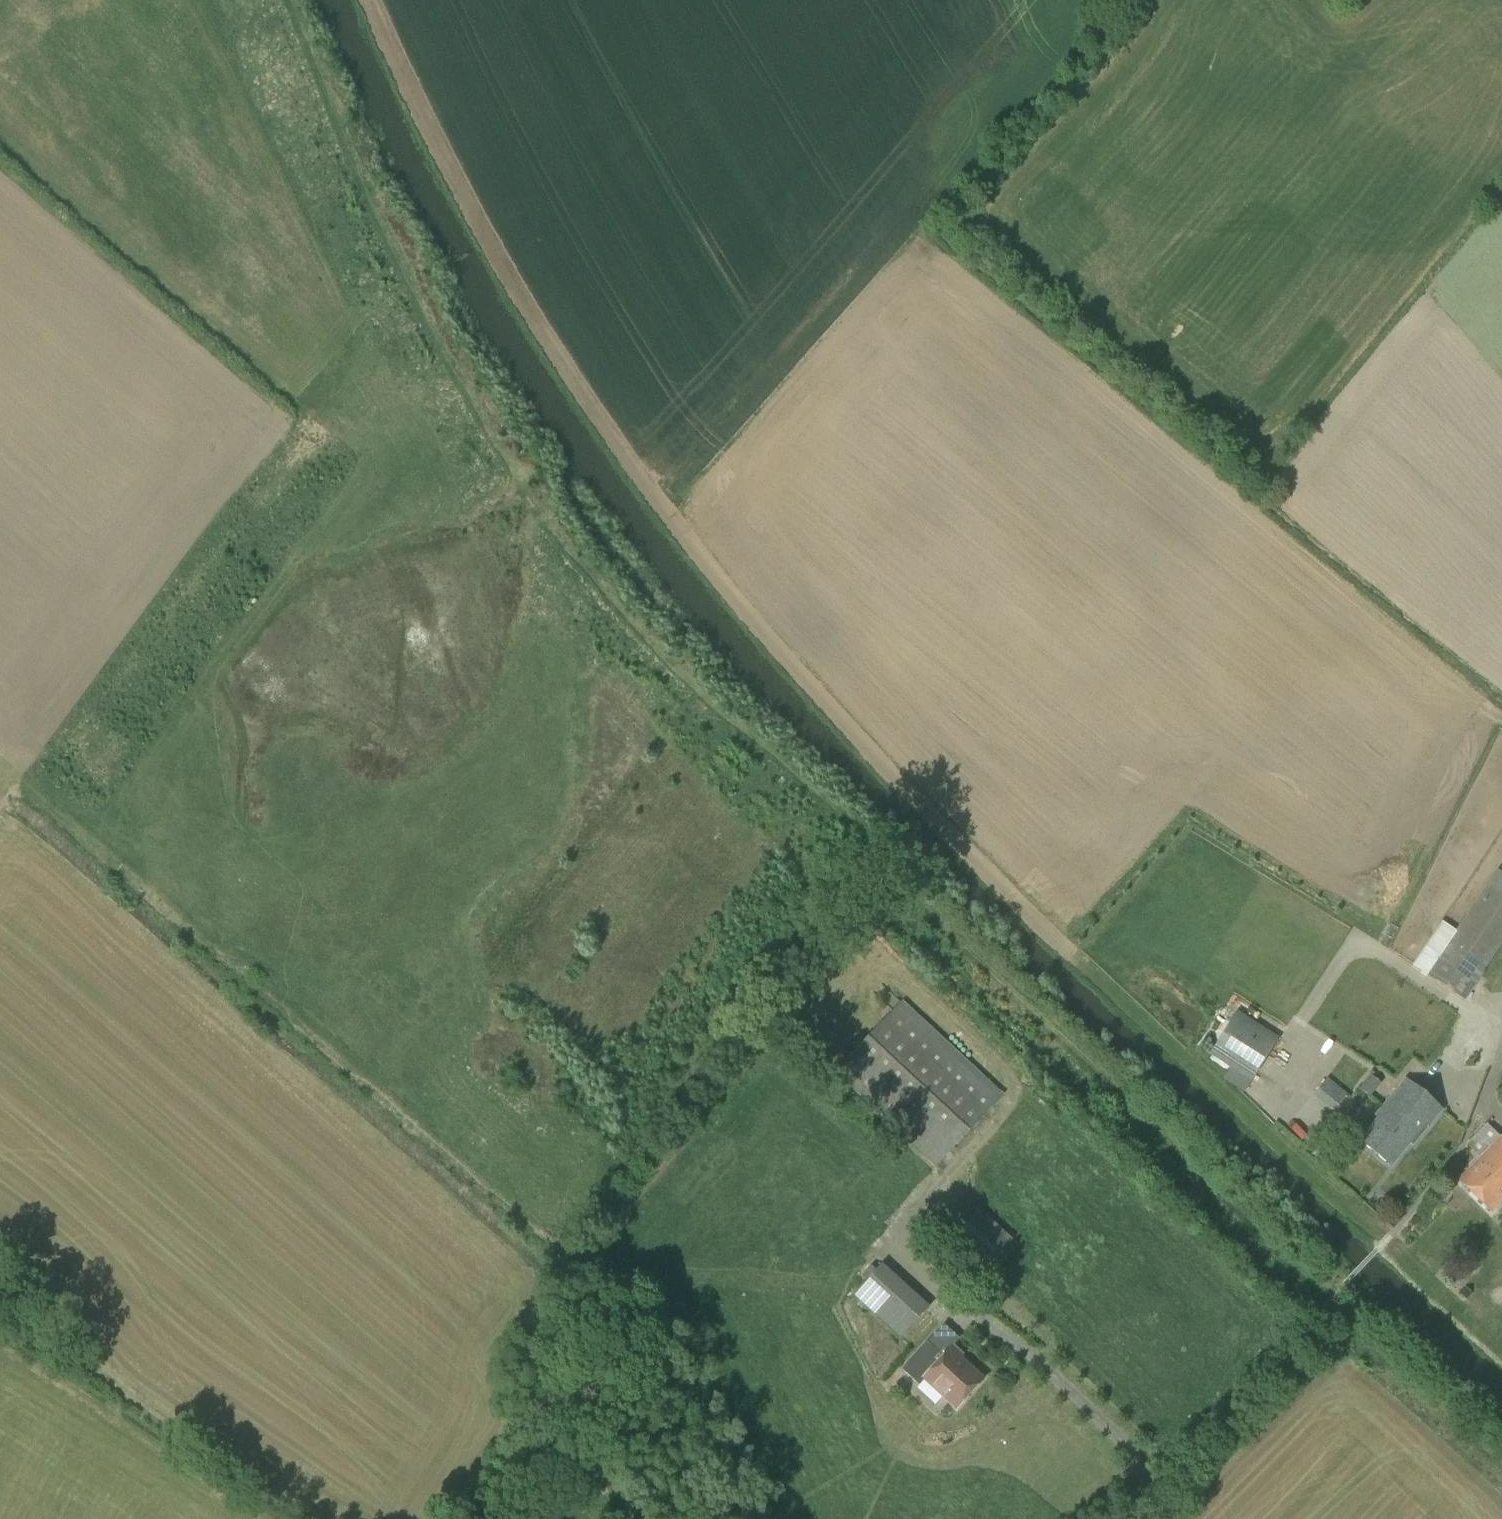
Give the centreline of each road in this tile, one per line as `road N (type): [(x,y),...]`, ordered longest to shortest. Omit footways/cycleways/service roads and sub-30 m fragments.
road 1 (track): [(1149,1490),(1142,1452),(1022,1338),(951,1289),(894,1234),(815,1281),(583,1267),(0,763)]
road 2 (track): [(308,1518),(0,1327)]

